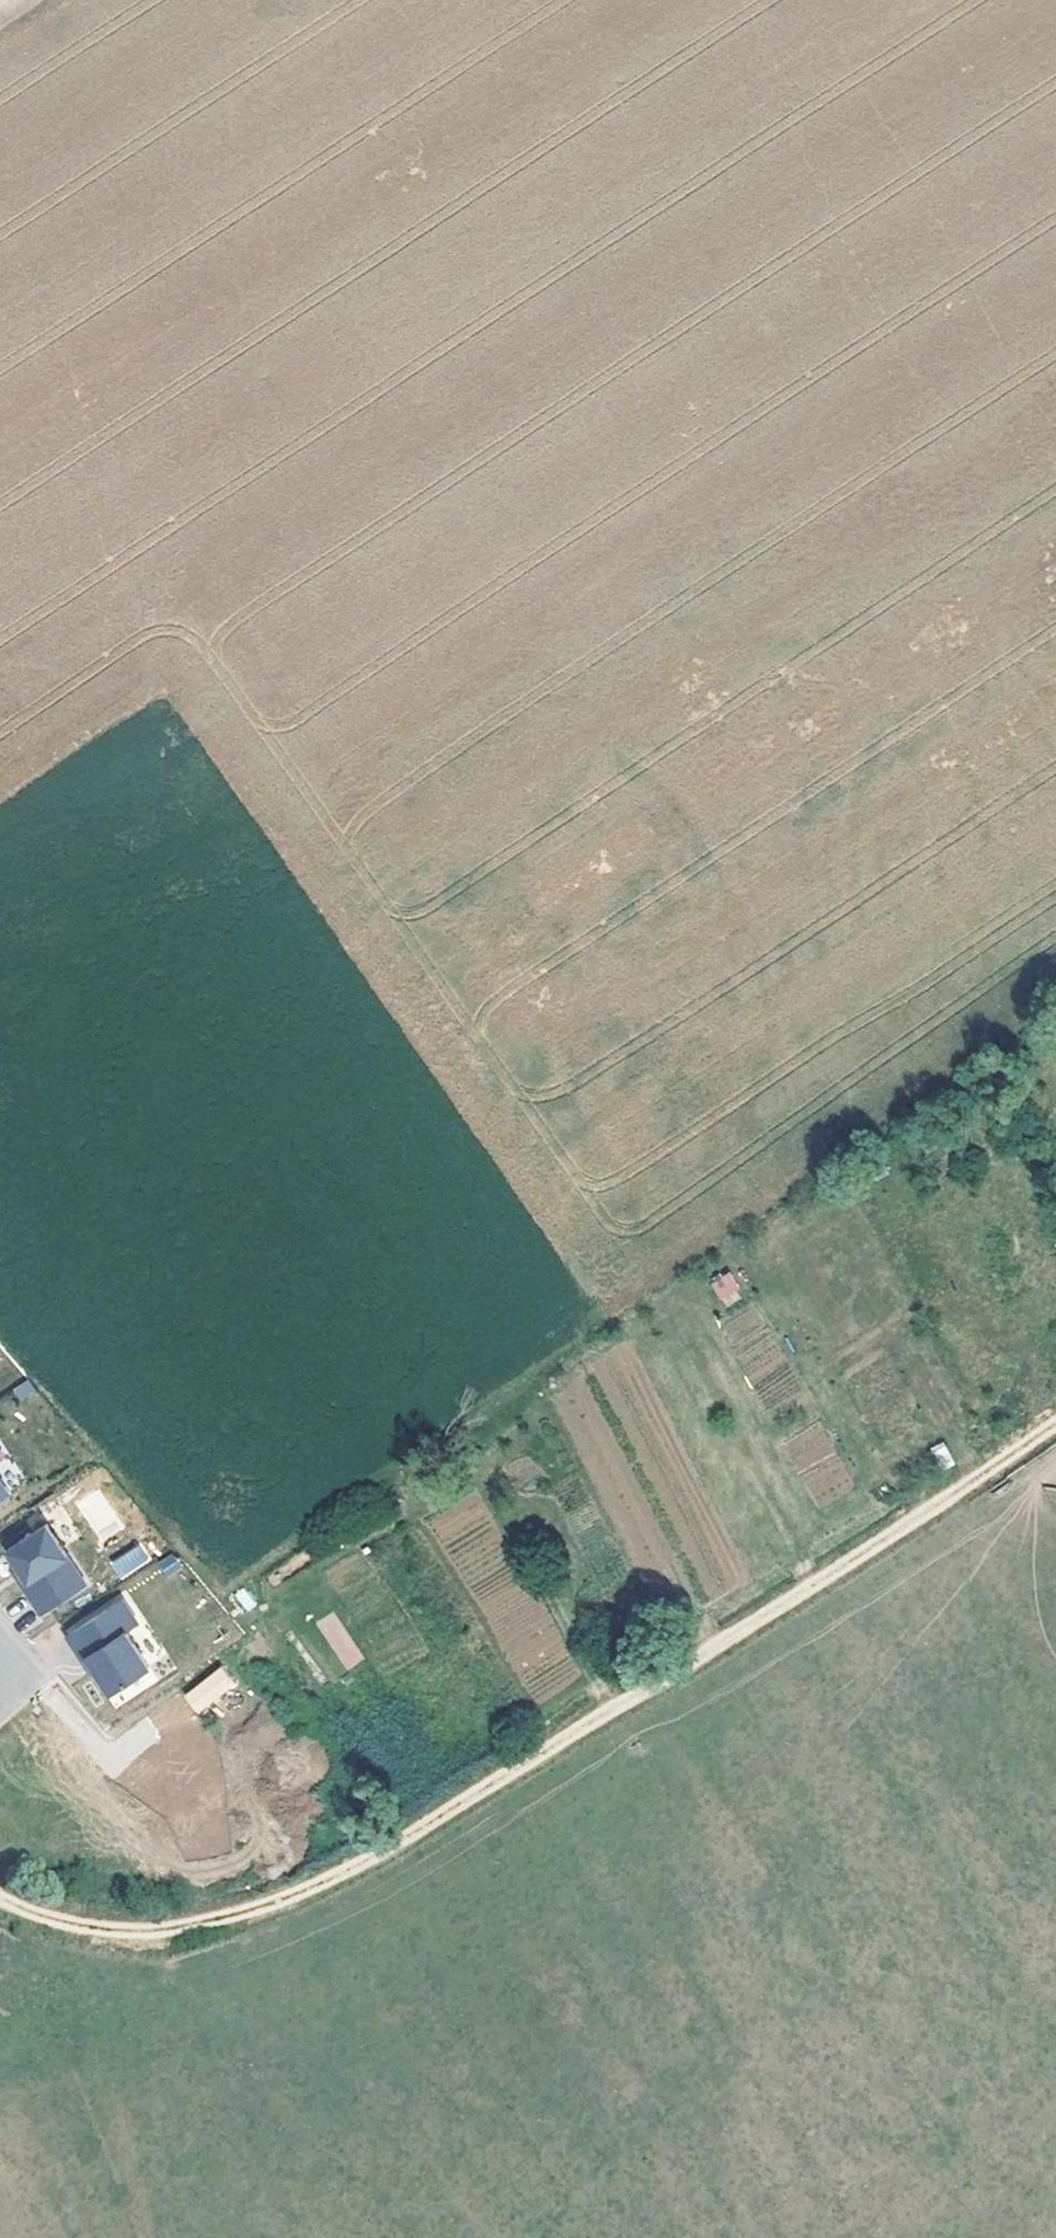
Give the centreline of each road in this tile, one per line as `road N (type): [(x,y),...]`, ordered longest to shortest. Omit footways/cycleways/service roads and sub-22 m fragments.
road 1 (track): [(0,1901),(52,1919),(142,1927),(249,1909),(337,1874),(823,1580),(1055,1423)]

